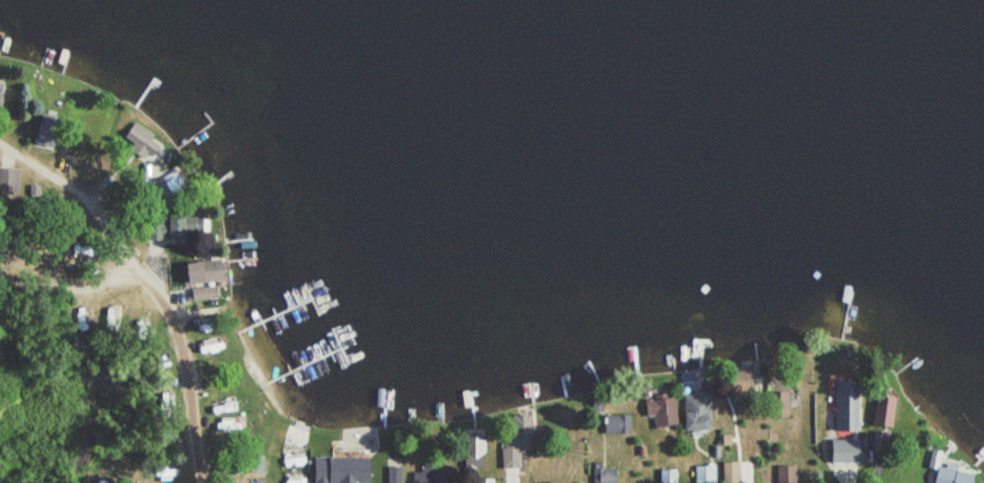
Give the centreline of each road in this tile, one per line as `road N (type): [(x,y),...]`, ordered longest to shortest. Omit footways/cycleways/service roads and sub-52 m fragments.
road 1 (residential): [(204,482),(190,361),(169,297),(108,220),(0,140)]

